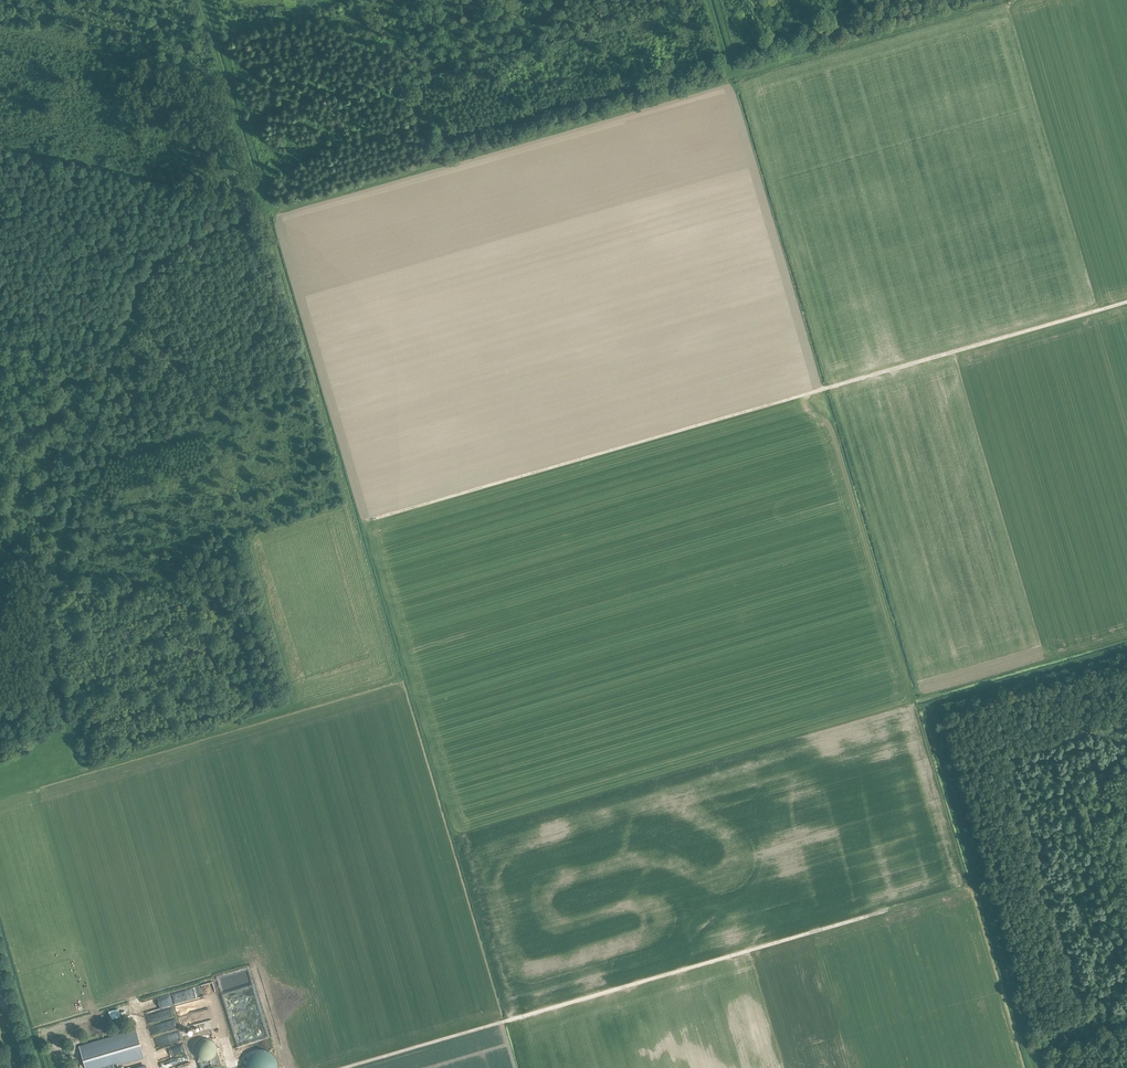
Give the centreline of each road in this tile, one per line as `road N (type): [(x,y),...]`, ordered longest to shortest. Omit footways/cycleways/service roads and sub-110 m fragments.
road 1 (track): [(80,766),(43,625),(112,366),(0,325)]
road 2 (track): [(0,792),(271,712)]
road 3 (track): [(0,142),(263,201)]

